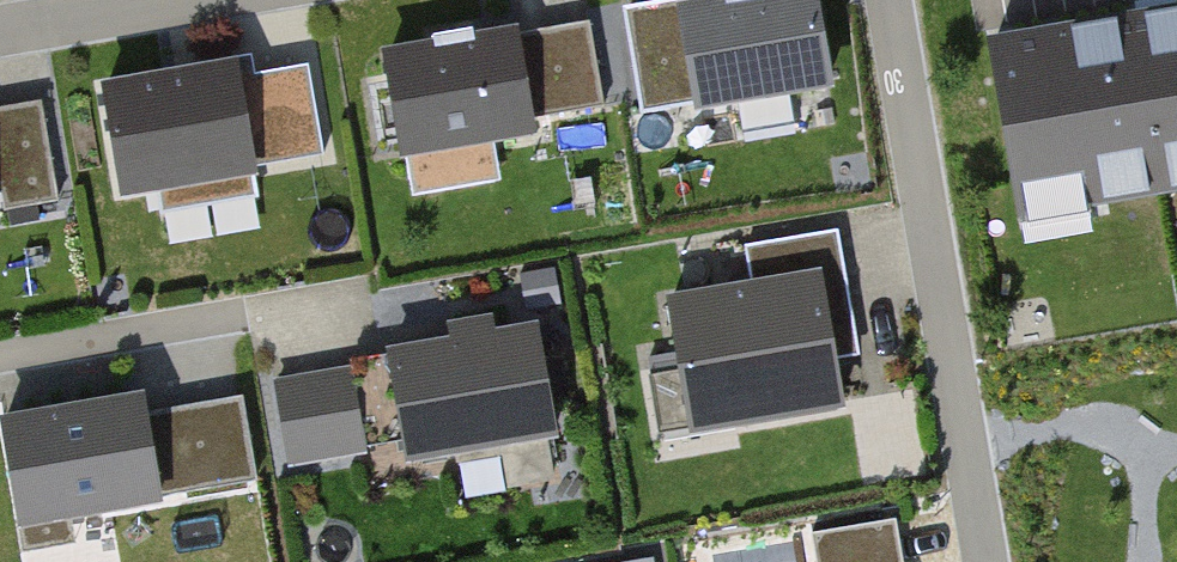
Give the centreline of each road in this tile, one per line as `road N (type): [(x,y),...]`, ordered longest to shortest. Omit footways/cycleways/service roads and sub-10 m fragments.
road 1 (residential): [(888,0),(985,561)]
road 2 (residential): [(0,32),(180,0)]

